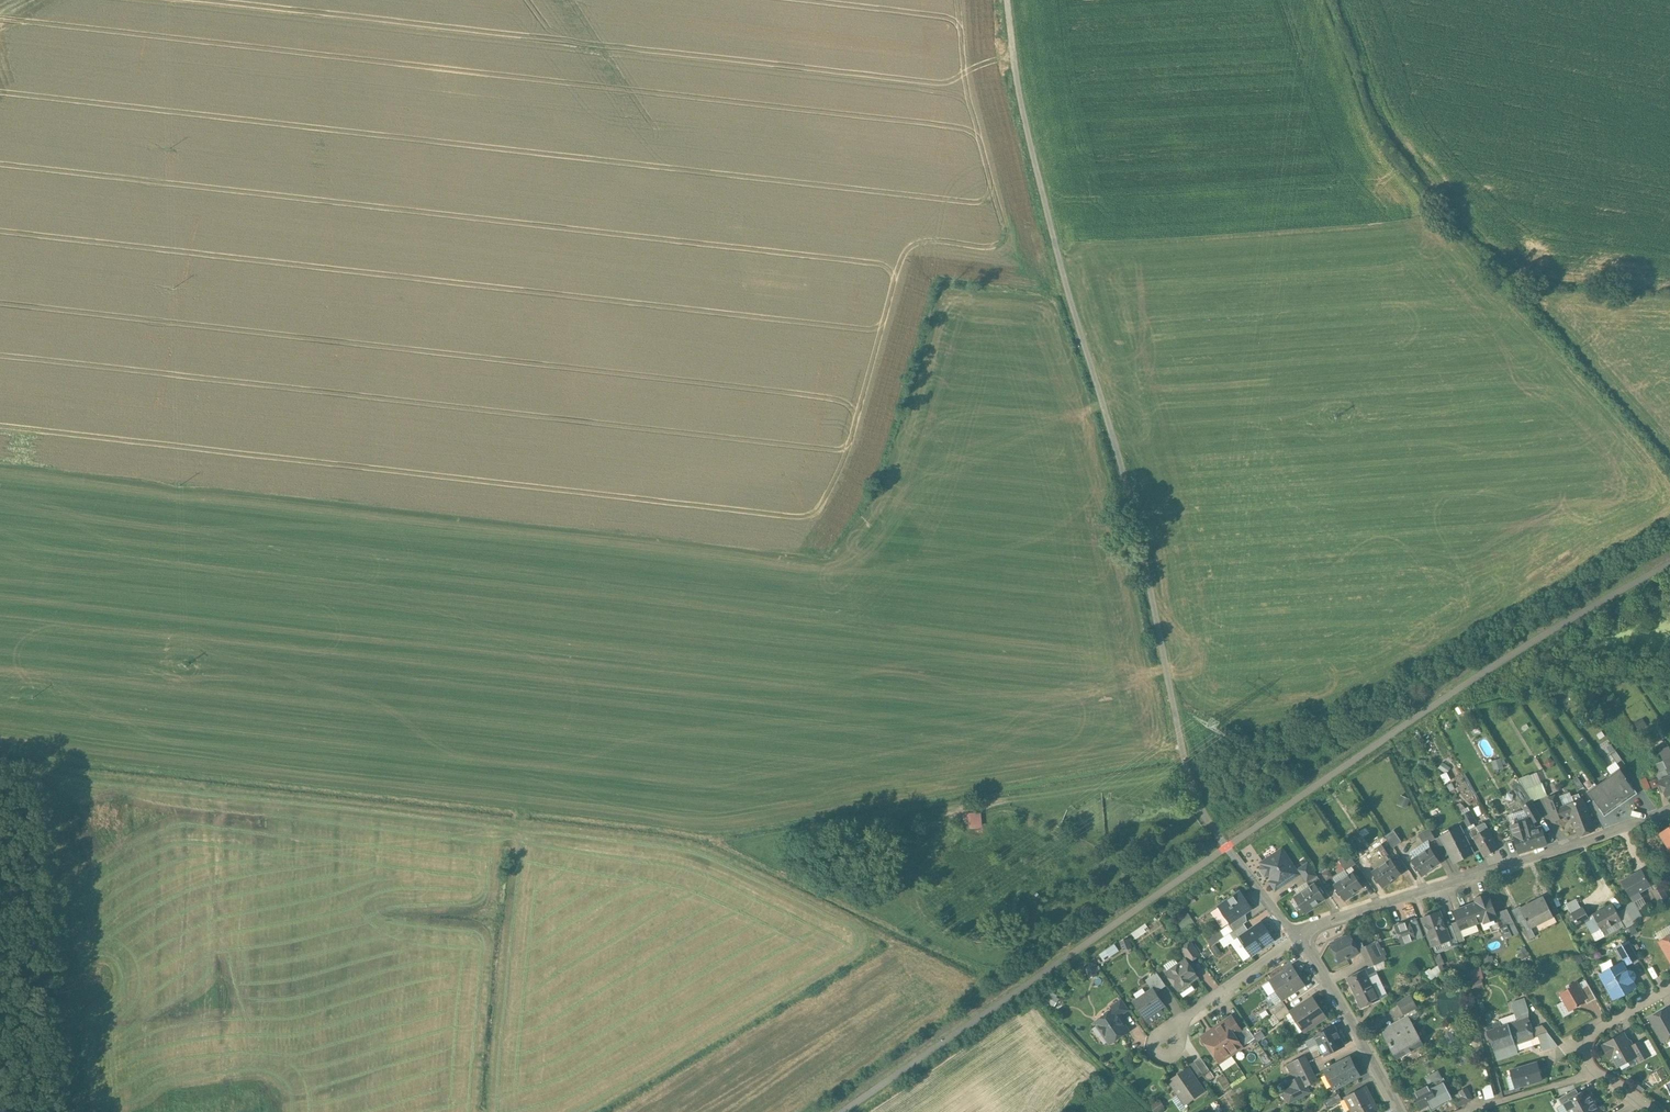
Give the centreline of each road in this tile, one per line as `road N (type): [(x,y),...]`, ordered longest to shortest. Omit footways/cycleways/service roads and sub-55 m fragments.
road 1 (unclassified): [(1008,0),(1029,132),(1142,540),(1184,756),(1221,839),(1294,933)]
road 2 (unclassified): [(1669,811),(1294,933)]
road 3 (unclassified): [(1651,1111),(1599,1074),(1584,1046),(1587,1035),(1669,987)]
road 4 (unclassified): [(1300,941),(1400,1111)]
road 5 (residential): [(1165,1049),(1176,1028),(1300,941)]

